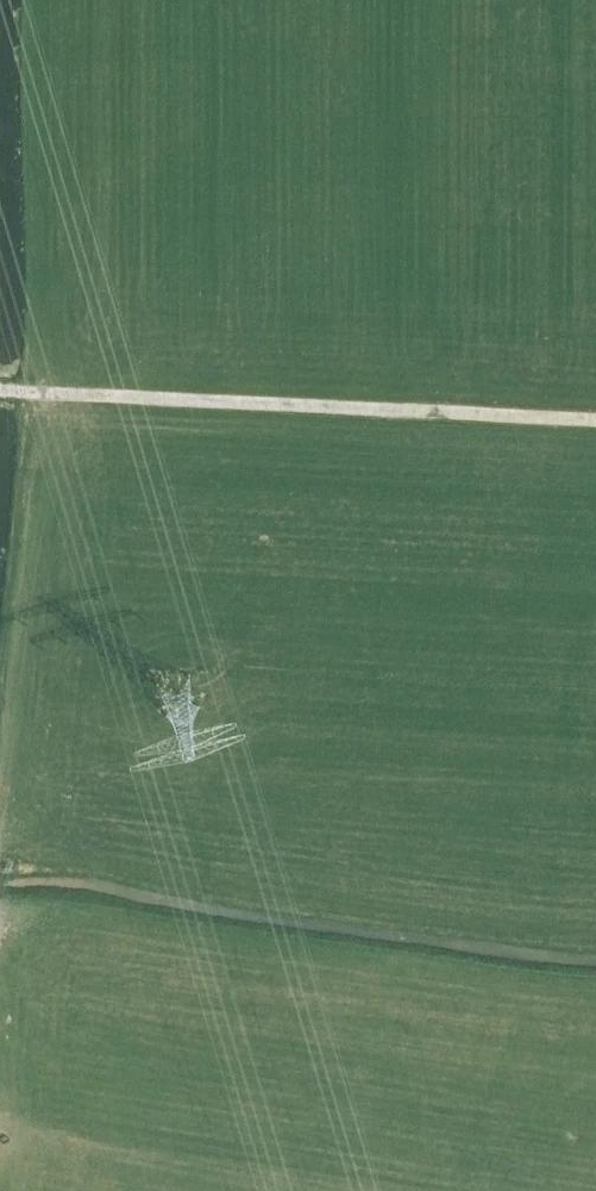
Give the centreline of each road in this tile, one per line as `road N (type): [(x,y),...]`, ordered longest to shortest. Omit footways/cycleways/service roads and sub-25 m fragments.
road 1 (track): [(0,390),(595,421)]

